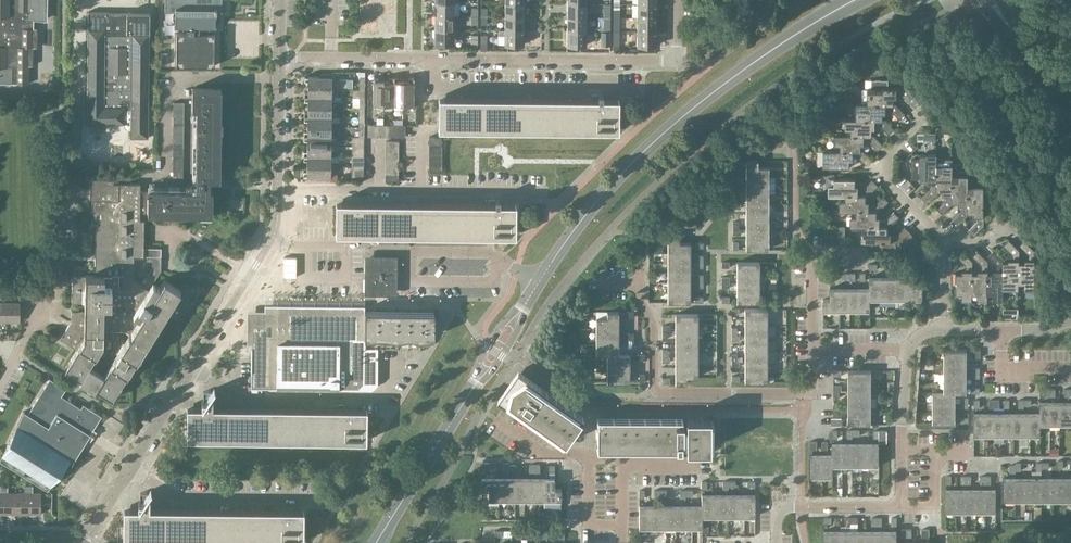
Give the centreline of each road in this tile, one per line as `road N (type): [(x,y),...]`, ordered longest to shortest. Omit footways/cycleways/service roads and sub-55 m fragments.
road 1 (secondary): [(853,0),(667,129),(593,206),(539,282)]
road 2 (residential): [(432,58),(677,61),(677,0)]
road 3 (residential): [(812,393),(656,391),(653,330),(640,283)]
road 4 (residential): [(640,90),(590,80),(581,90),(432,88),(432,58)]
road 5 (residential): [(192,367),(239,395),(378,395),(395,361)]
road 6 (residential): [(324,498),(176,496),(129,469)]
road 7 (secondary): [(376,542),(474,386)]
road 8 (residential): [(940,242),(886,180),(886,154),(931,110)]
road 9 (residential): [(812,349),(812,251),(868,251)]
road 10 (residential): [(279,57),(432,58)]
road 11 (unclassified): [(192,367),(272,238)]
road 12 (residential): [(422,190),(278,190)]
road 13 (residential): [(409,251),(409,281),(496,282),(500,259)]
road 14 (residential): [(409,251),(291,246),(272,238)]
road 15 (unclassified): [(278,190),(279,57)]
road 16 (residential): [(548,192),(422,190)]
road 17 (residential): [(776,507),(901,506)]

